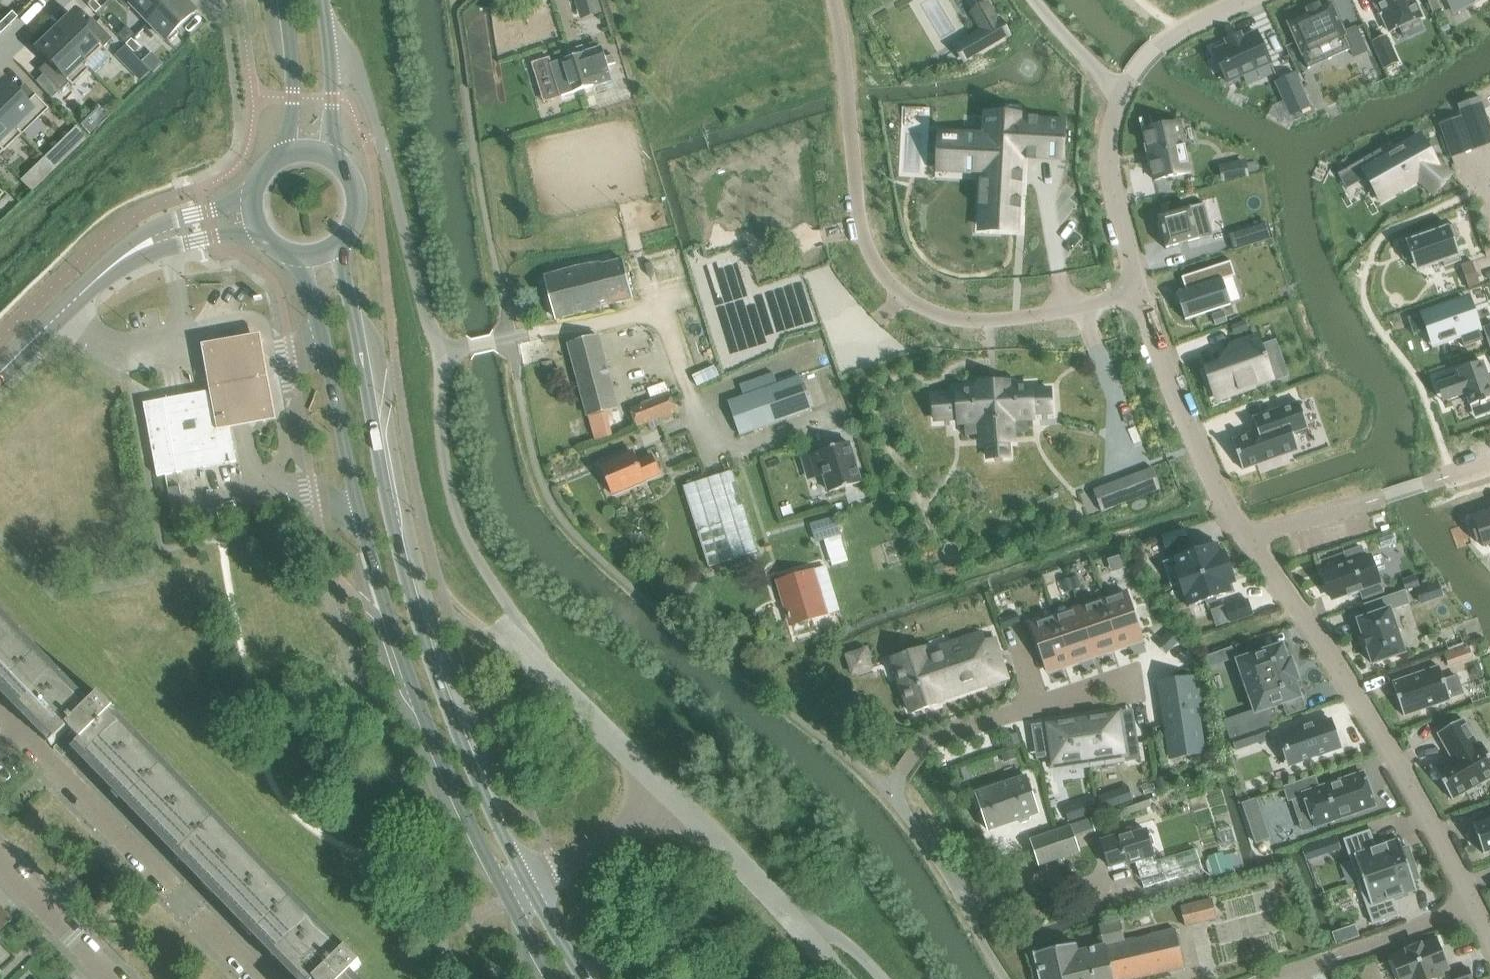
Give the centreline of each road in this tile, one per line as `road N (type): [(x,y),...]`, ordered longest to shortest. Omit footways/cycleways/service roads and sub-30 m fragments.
road 1 (unclassified): [(677,801),(542,668),(447,498),(440,353),(357,64),(325,36)]
road 2 (secondary): [(299,256),(396,632),(510,901)]
road 3 (secondary): [(531,889),(421,633),(389,515),(341,244)]
road 4 (residential): [(1140,293),(1017,320),(943,318),(888,286),(854,217),(834,0)]
road 5 (residential): [(1298,612),(1395,762),(1471,908)]
road 6 (residential): [(1140,293),(1115,201),(1114,110),(1144,62),(1186,28)]
road 7 (residential): [(889,792),(926,741),(1141,675)]
road 8 (residential): [(1243,536),(1219,503),(1140,293)]
road 9 (residential): [(173,894),(0,716)]
road 10 (unclassified): [(889,792),(1006,978)]
road 11 (residential): [(1471,908),(1274,978)]
road 12 (unclassified): [(799,921),(677,801)]
road 13 (unclassified): [(531,889),(677,801)]
road 14 (tertiary): [(253,198),(161,225),(105,274)]
road 15 (residential): [(113,978),(0,863)]
road 16 (tertiary): [(105,274),(260,231)]
road 17 (secondary): [(282,0),(293,99),(286,154)]
road 18 (tertiary): [(0,371),(105,274)]
road 19 (residential): [(1243,536),(1373,501)]
road 20 (secondary): [(332,157),(325,36)]

